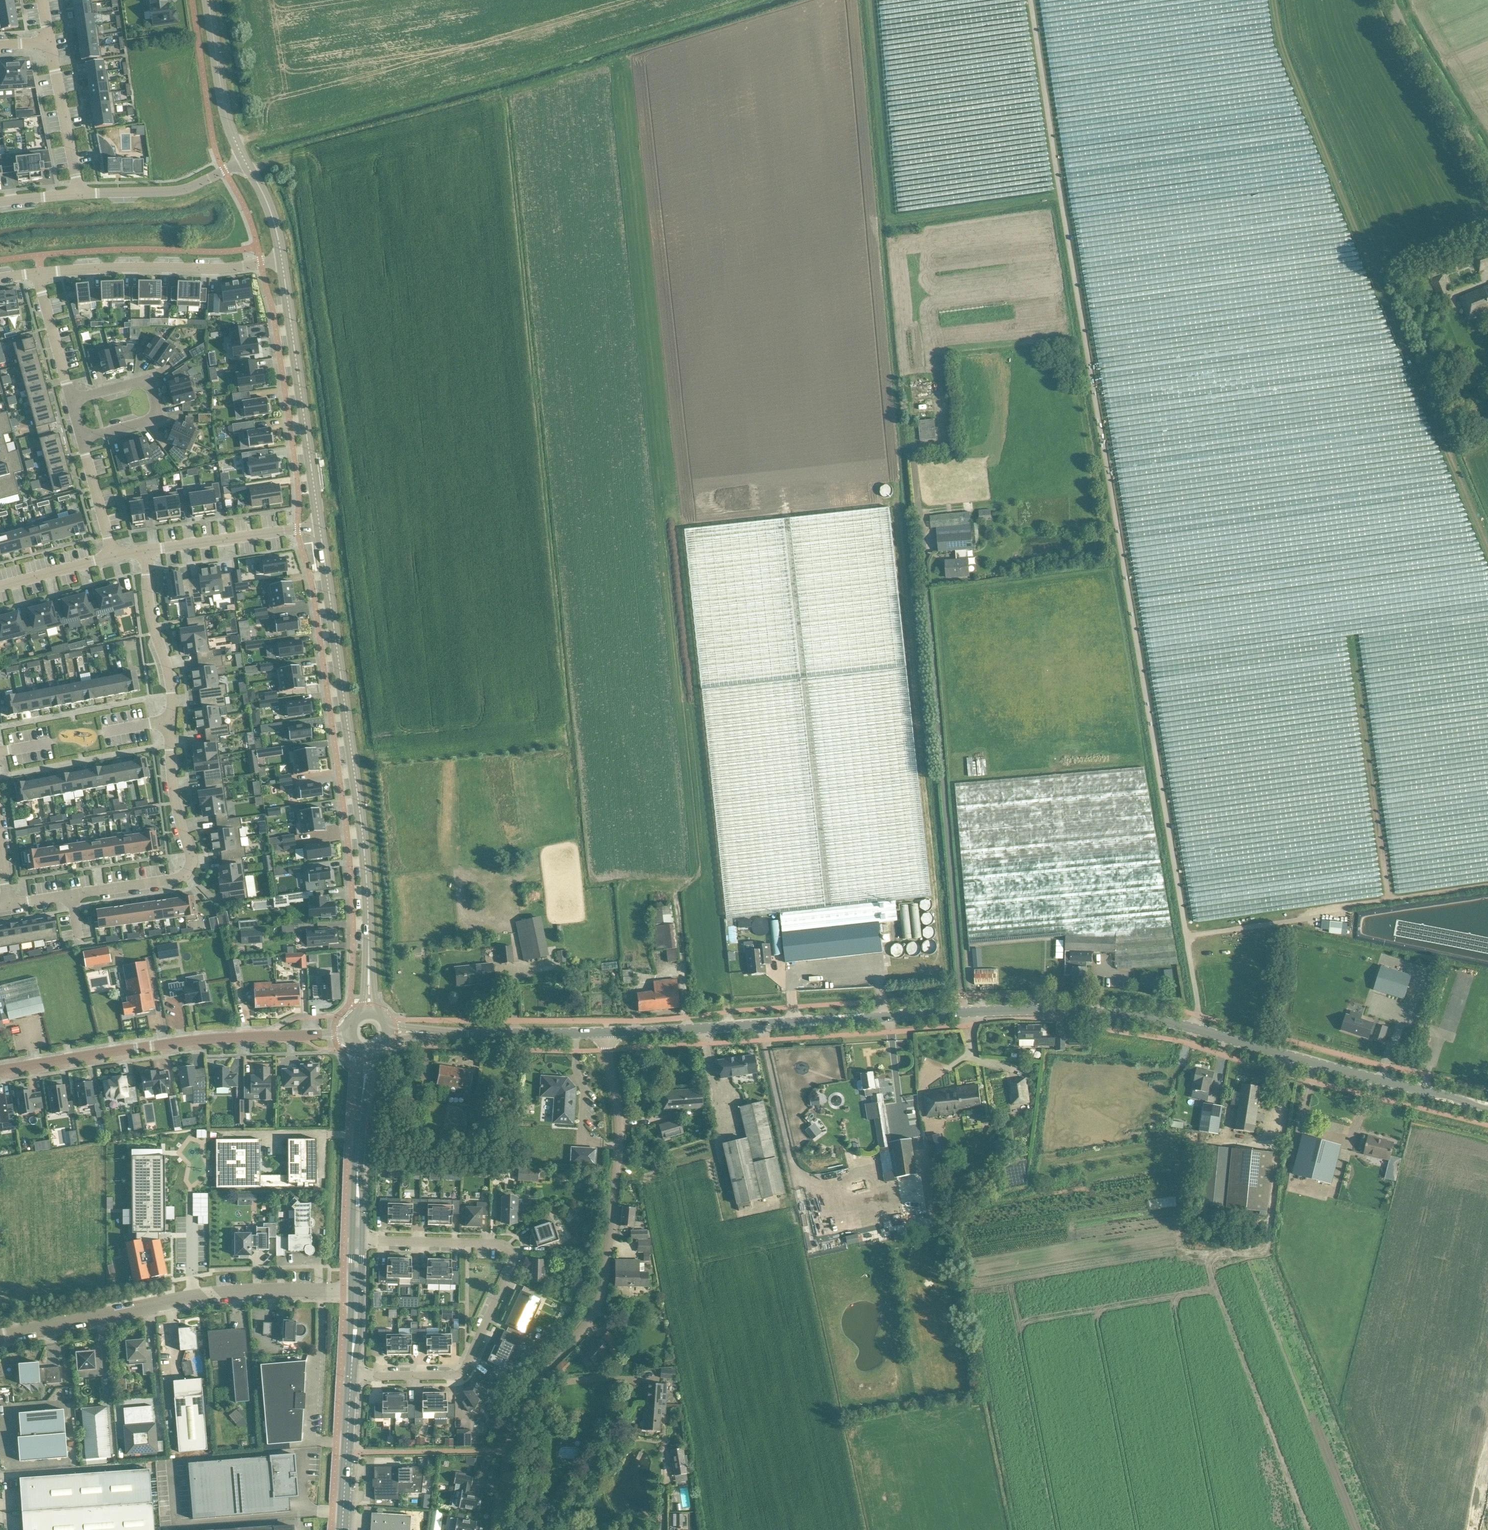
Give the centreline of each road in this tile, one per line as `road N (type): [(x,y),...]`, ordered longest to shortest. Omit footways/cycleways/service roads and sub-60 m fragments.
road 1 (tertiary): [(963,1012),(1157,1020),(1487,1107)]
road 2 (residential): [(495,1529),(517,1407),(586,1326),(603,1288),(620,1136),(606,1032)]
road 3 (residential): [(15,910),(195,880),(175,793),(170,671),(153,624),(145,551)]
road 4 (tertiary): [(368,1010),(363,841),(320,526)]
road 5 (unclassified): [(963,1012),(926,598)]
road 6 (residential): [(351,1377),(461,1374),(513,1260),(502,1245),(357,1241)]
road 7 (residential): [(0,1338),(209,1295),(356,1291)]
road 8 (tertiary): [(606,1032),(963,1012)]
road 9 (tertiary): [(0,1070),(199,1039),(345,1034)]
road 10 (tertiary): [(320,526),(282,260)]
road 11 (residential): [(37,273),(282,260)]
road 12 (tertiary): [(390,1032),(606,1032)]
road 13 (residential): [(83,442),(160,422),(151,380),(71,400)]
road 14 (unclassified): [(1487,177),(1390,0)]
road 15 (tertiary): [(357,1241),(369,1054)]
road 16 (residential): [(320,526),(145,551)]
road 17 (residential): [(80,193),(180,191),(244,160)]
road 18 (tertiary): [(244,160),(225,108),(209,0)]
road 19 (residential): [(50,41),(80,193)]
road 20 (tertiary): [(342,1529),(351,1377)]
road 21 (residential): [(71,400),(37,273)]

